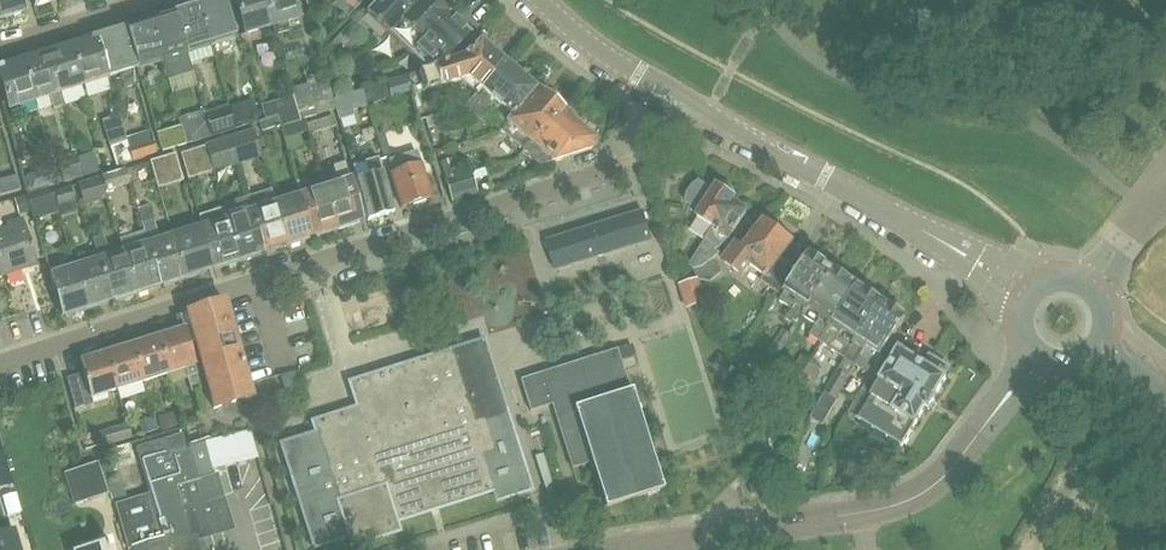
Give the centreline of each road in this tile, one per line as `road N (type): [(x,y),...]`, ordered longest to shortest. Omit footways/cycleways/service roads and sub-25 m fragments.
road 1 (residential): [(0,360),(622,165),(704,112)]
road 2 (tertiary): [(626,549),(866,510),(926,492),(1040,356)]
road 3 (tertiary): [(1031,292),(704,112)]
road 4 (tertiary): [(704,112),(619,63),(539,0)]
road 5 (residential): [(0,44),(140,0)]
road 6 (unclassified): [(1086,288),(1165,182)]

